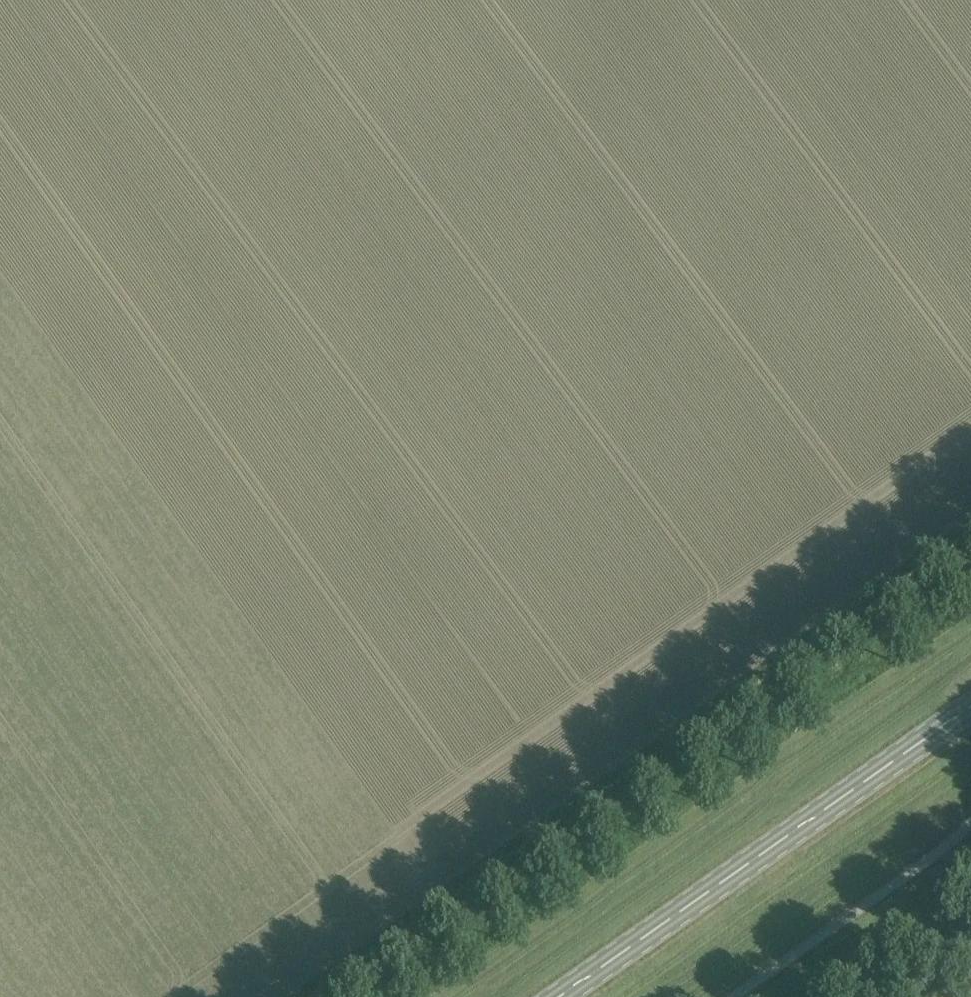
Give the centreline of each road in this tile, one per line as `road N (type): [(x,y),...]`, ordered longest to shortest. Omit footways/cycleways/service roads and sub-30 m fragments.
road 1 (secondary): [(560,996),(970,707)]

